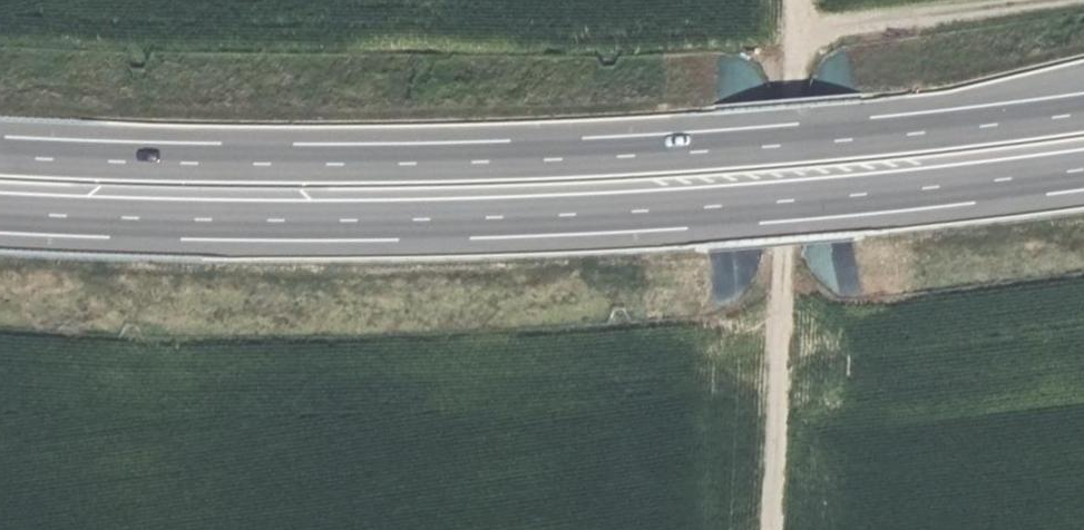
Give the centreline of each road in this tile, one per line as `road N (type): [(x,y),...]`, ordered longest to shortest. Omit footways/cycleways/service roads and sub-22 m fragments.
road 1 (trunk): [(1083,116),(707,154),(495,165),(0,160)]
road 2 (trunk): [(0,216),(492,220),(860,198),(1083,173)]
road 3 (track): [(771,529),(796,42)]
road 4 (track): [(1083,283),(783,318)]
road 5 (track): [(796,42),(1081,0)]

